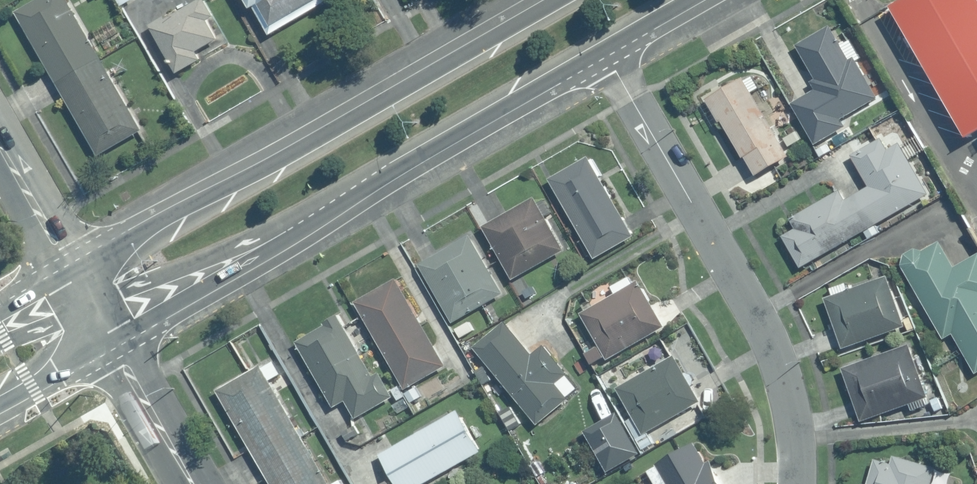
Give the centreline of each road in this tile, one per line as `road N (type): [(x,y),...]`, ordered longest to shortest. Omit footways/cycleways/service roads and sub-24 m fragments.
road 1 (primary): [(604,51),(111,342)]
road 2 (primary): [(73,273),(551,0)]
road 3 (residential): [(604,51),(776,349),(796,483)]
road 4 (tertiary): [(193,483),(111,342)]
road 5 (tertiary): [(73,273),(0,150)]
road 6 (primary): [(111,342),(0,399)]

